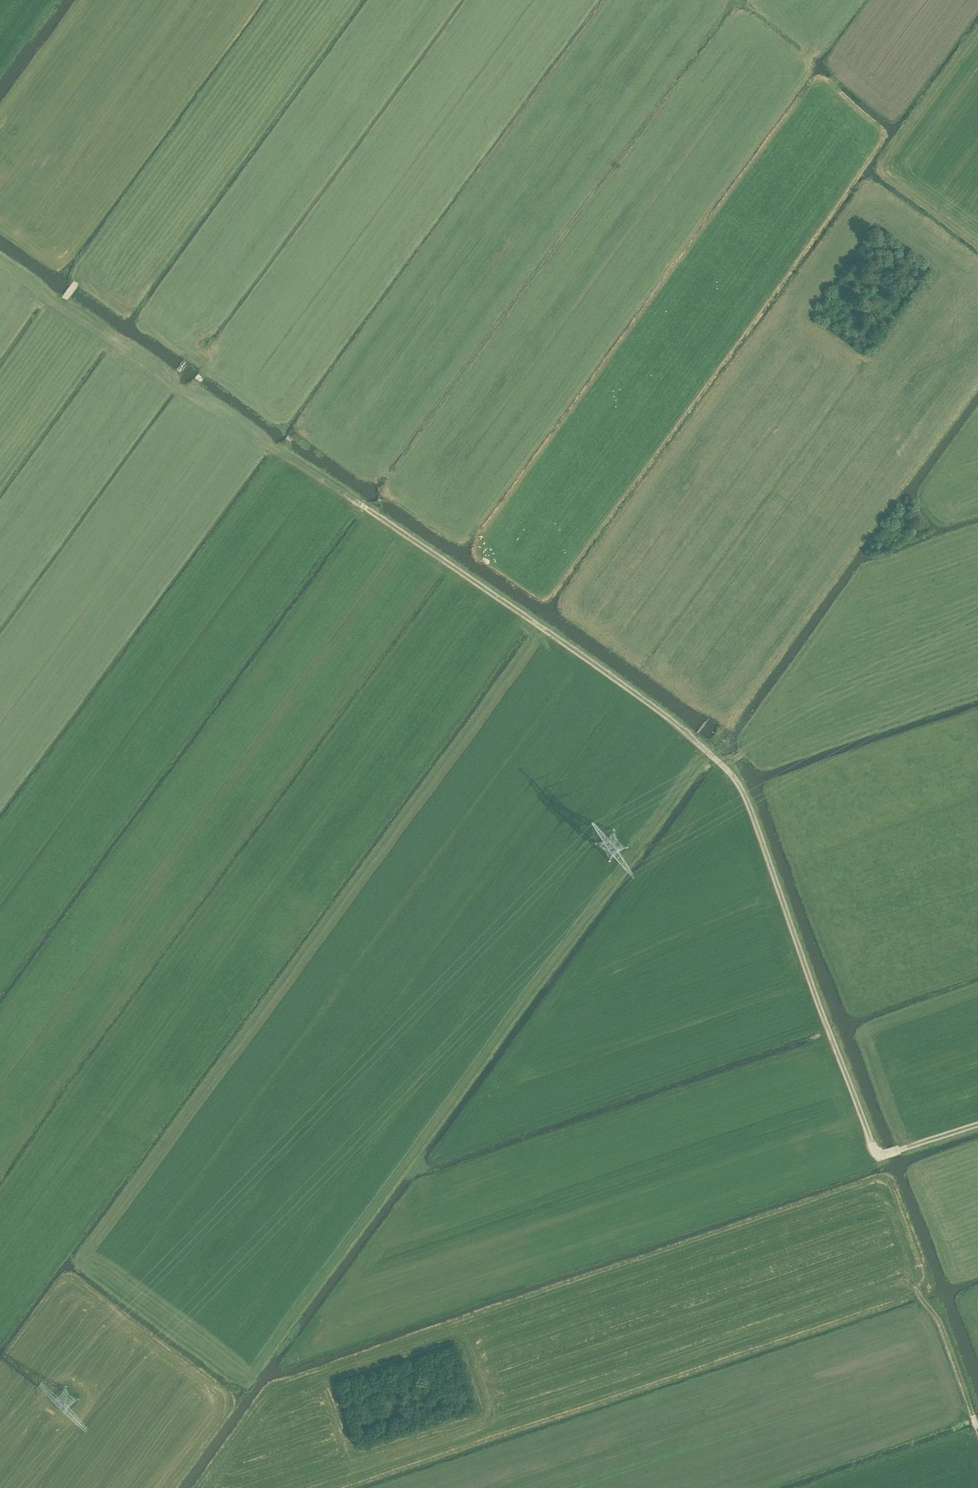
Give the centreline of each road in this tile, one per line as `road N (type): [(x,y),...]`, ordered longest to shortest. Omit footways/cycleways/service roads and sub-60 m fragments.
road 1 (track): [(916,1291),(939,1319),(977,1429)]

